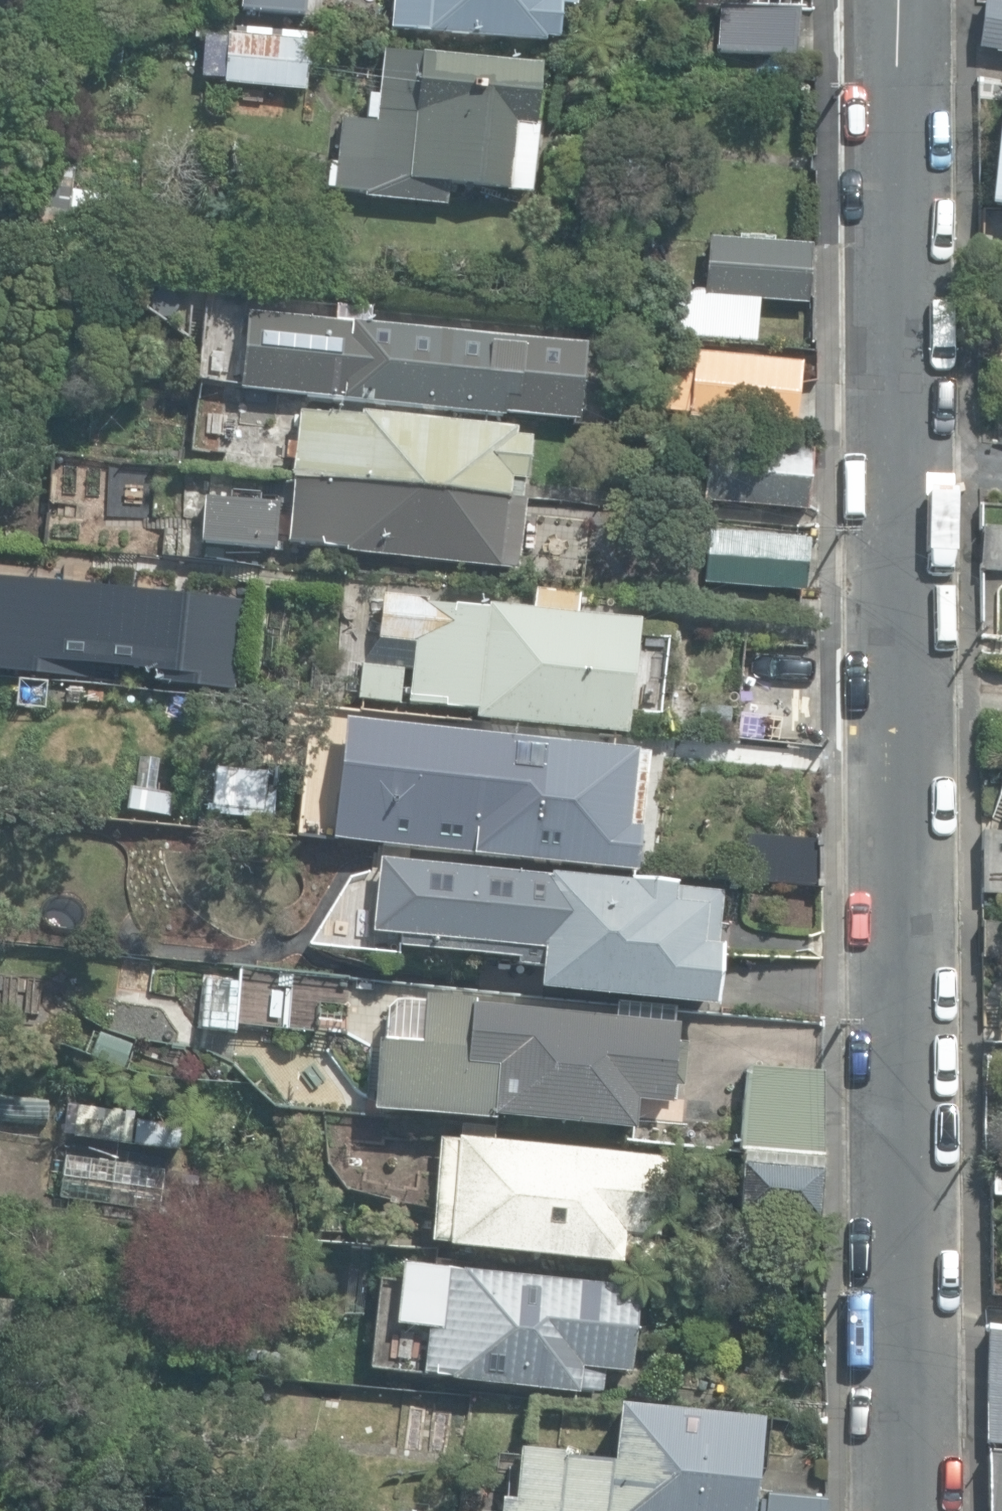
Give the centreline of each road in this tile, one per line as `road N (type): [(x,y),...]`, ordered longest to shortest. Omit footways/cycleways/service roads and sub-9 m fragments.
road 1 (residential): [(902,0),(899,982),(912,1510)]

